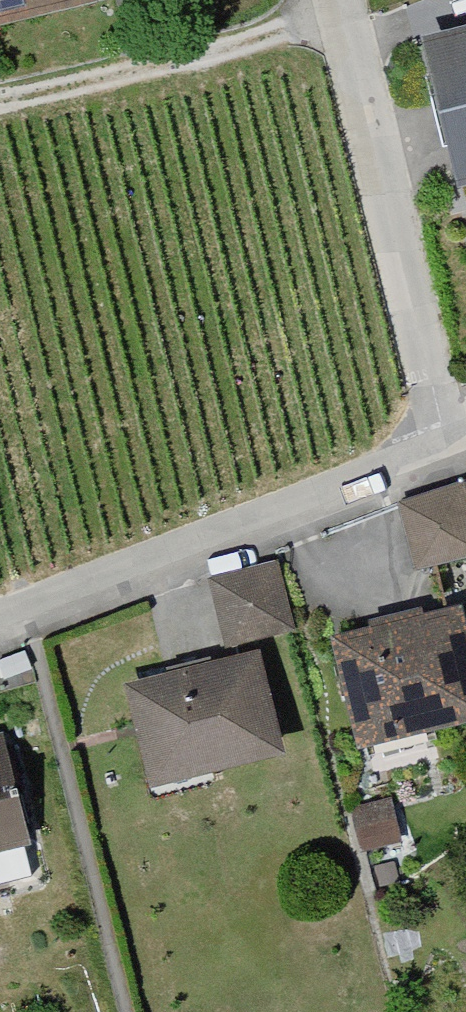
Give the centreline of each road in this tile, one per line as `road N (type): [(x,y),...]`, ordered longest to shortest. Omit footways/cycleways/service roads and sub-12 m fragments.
road 1 (residential): [(0,643),(444,436)]
road 2 (residential): [(444,436),(338,0)]

